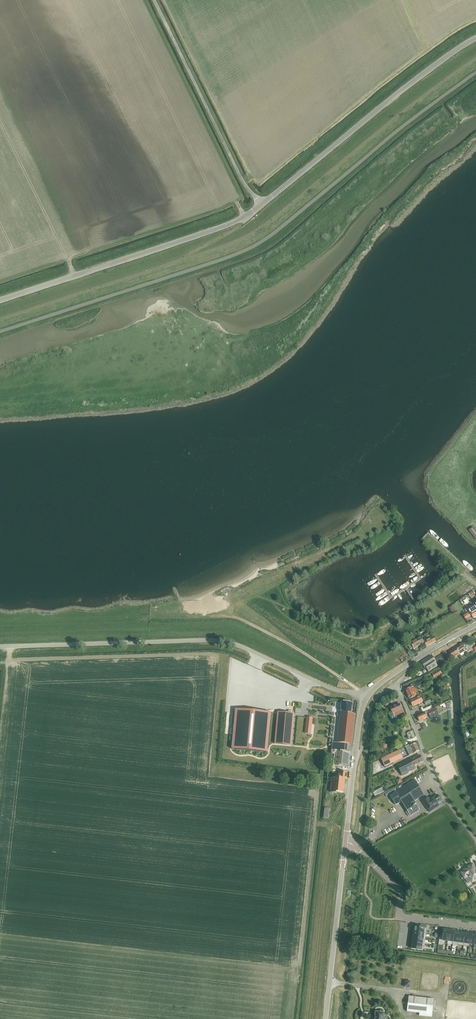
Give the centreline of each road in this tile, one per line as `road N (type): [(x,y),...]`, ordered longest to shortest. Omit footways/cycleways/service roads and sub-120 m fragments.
road 1 (tertiary): [(0,301),(246,218),(475,39)]
road 2 (track): [(368,697),(225,609),(260,598),(363,638),(417,605)]
road 3 (unclassified): [(366,700),(234,643),(0,647)]
road 4 (tertiary): [(325,1018),(346,843)]
road 5 (unclassified): [(475,841),(441,793),(398,685)]

